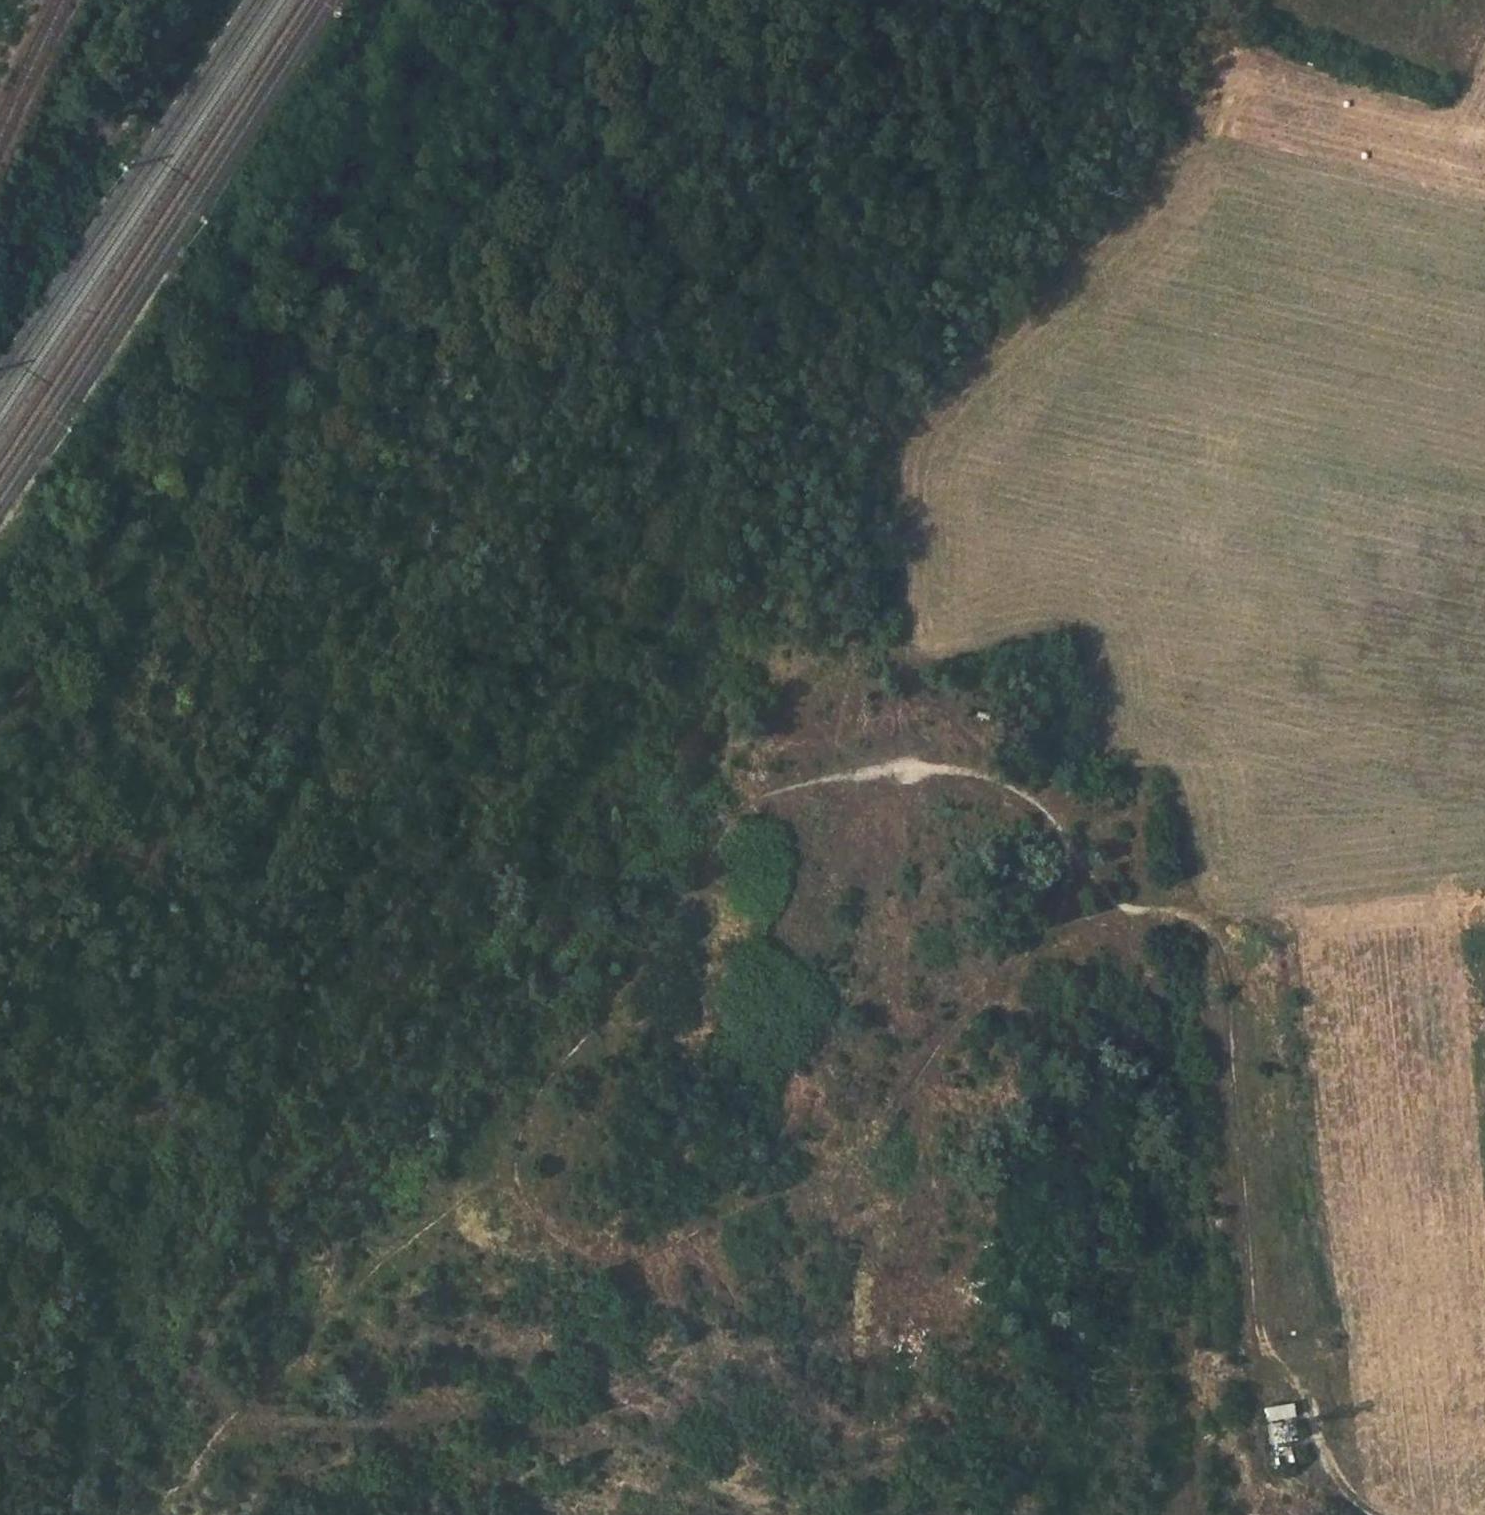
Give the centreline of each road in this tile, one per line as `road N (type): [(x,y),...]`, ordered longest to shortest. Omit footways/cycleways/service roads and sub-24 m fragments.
road 1 (track): [(505,0),(325,193),(0,709)]
road 2 (track): [(1067,877),(1128,911),(1185,914),(1218,940),(1257,1320),(1264,1345),(1304,1392),(1324,1466),(1369,1514)]

